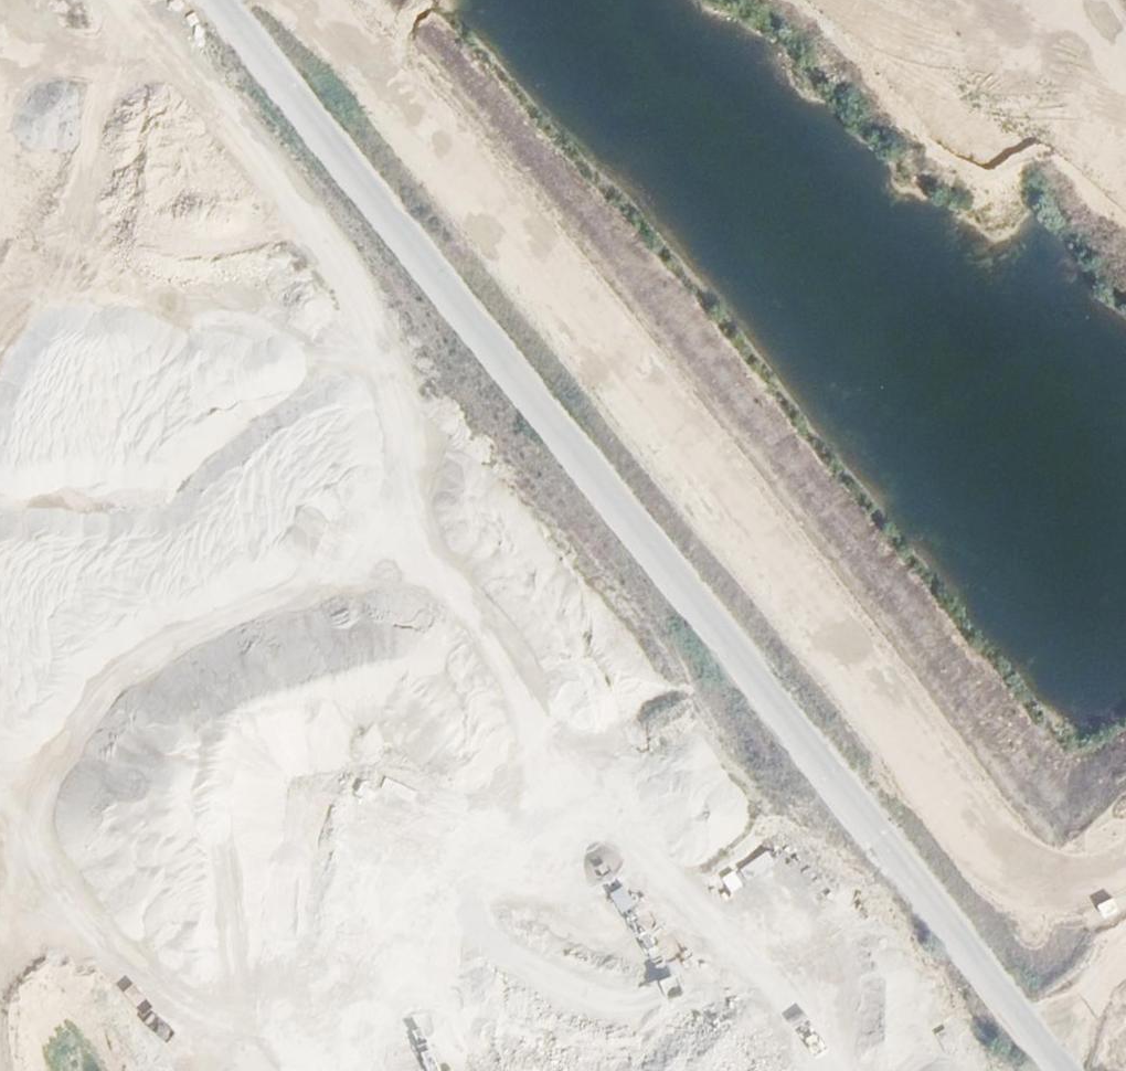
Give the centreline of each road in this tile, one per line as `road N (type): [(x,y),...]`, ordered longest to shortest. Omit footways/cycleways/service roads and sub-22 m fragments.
road 1 (track): [(1059,1070),(221,0)]
road 2 (track): [(504,1070),(801,741)]

